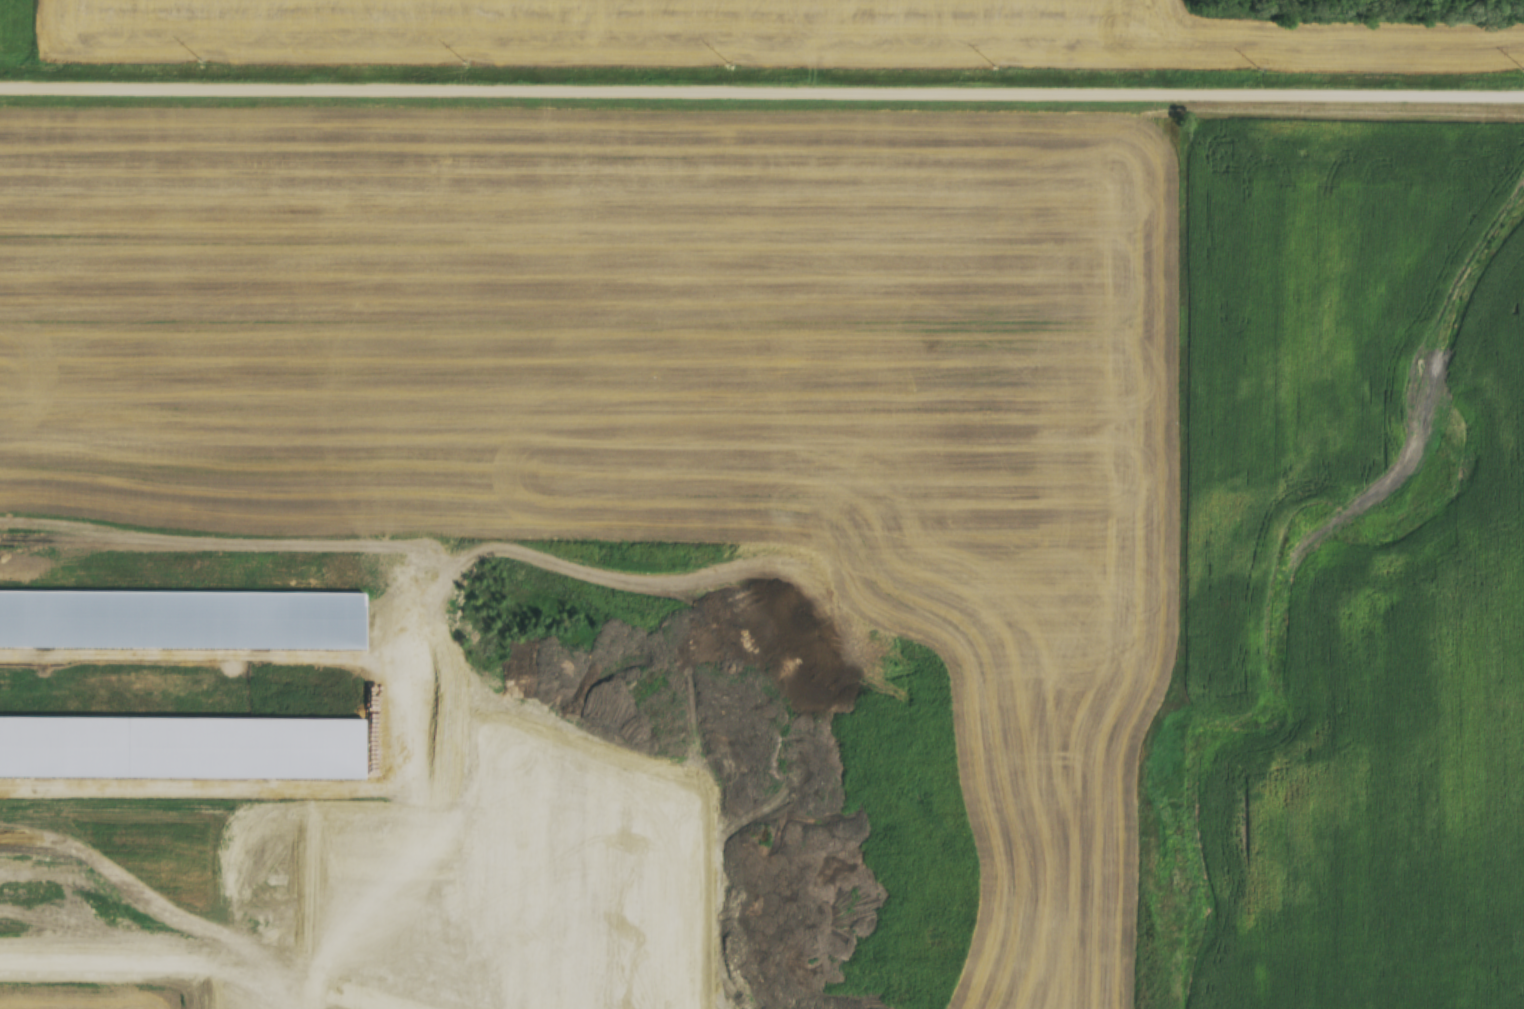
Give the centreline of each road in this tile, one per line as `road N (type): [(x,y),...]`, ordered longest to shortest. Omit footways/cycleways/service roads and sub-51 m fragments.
road 1 (residential): [(1523,94),(0,84)]

